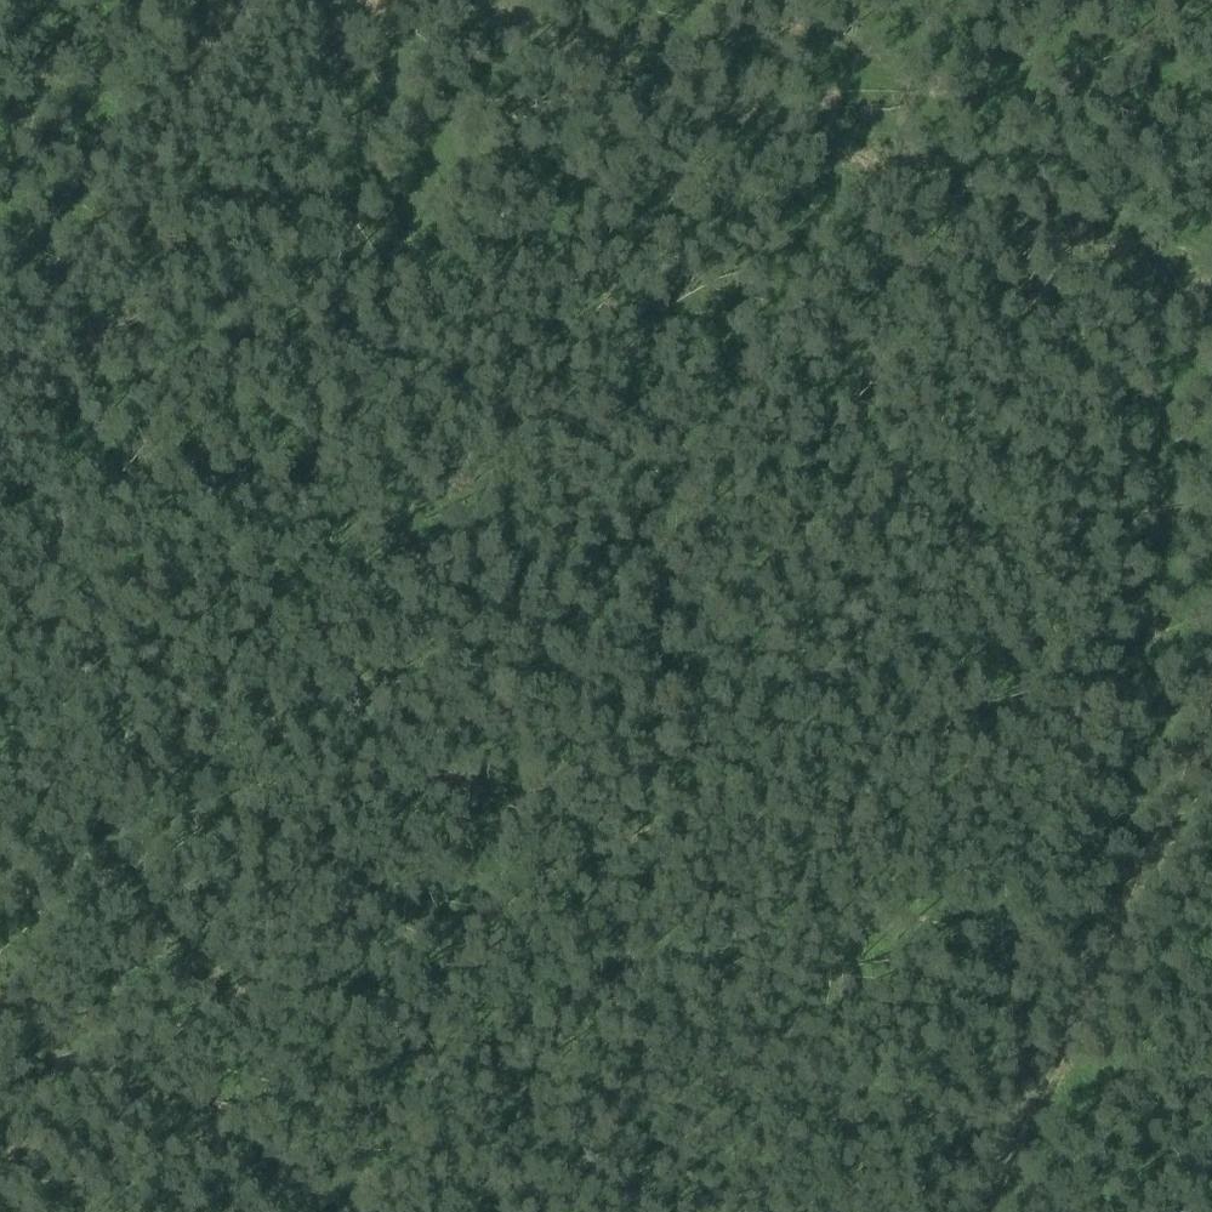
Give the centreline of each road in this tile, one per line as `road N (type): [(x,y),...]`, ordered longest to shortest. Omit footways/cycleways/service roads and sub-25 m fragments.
road 1 (track): [(981,1211),(1066,1037),(1211,665)]

